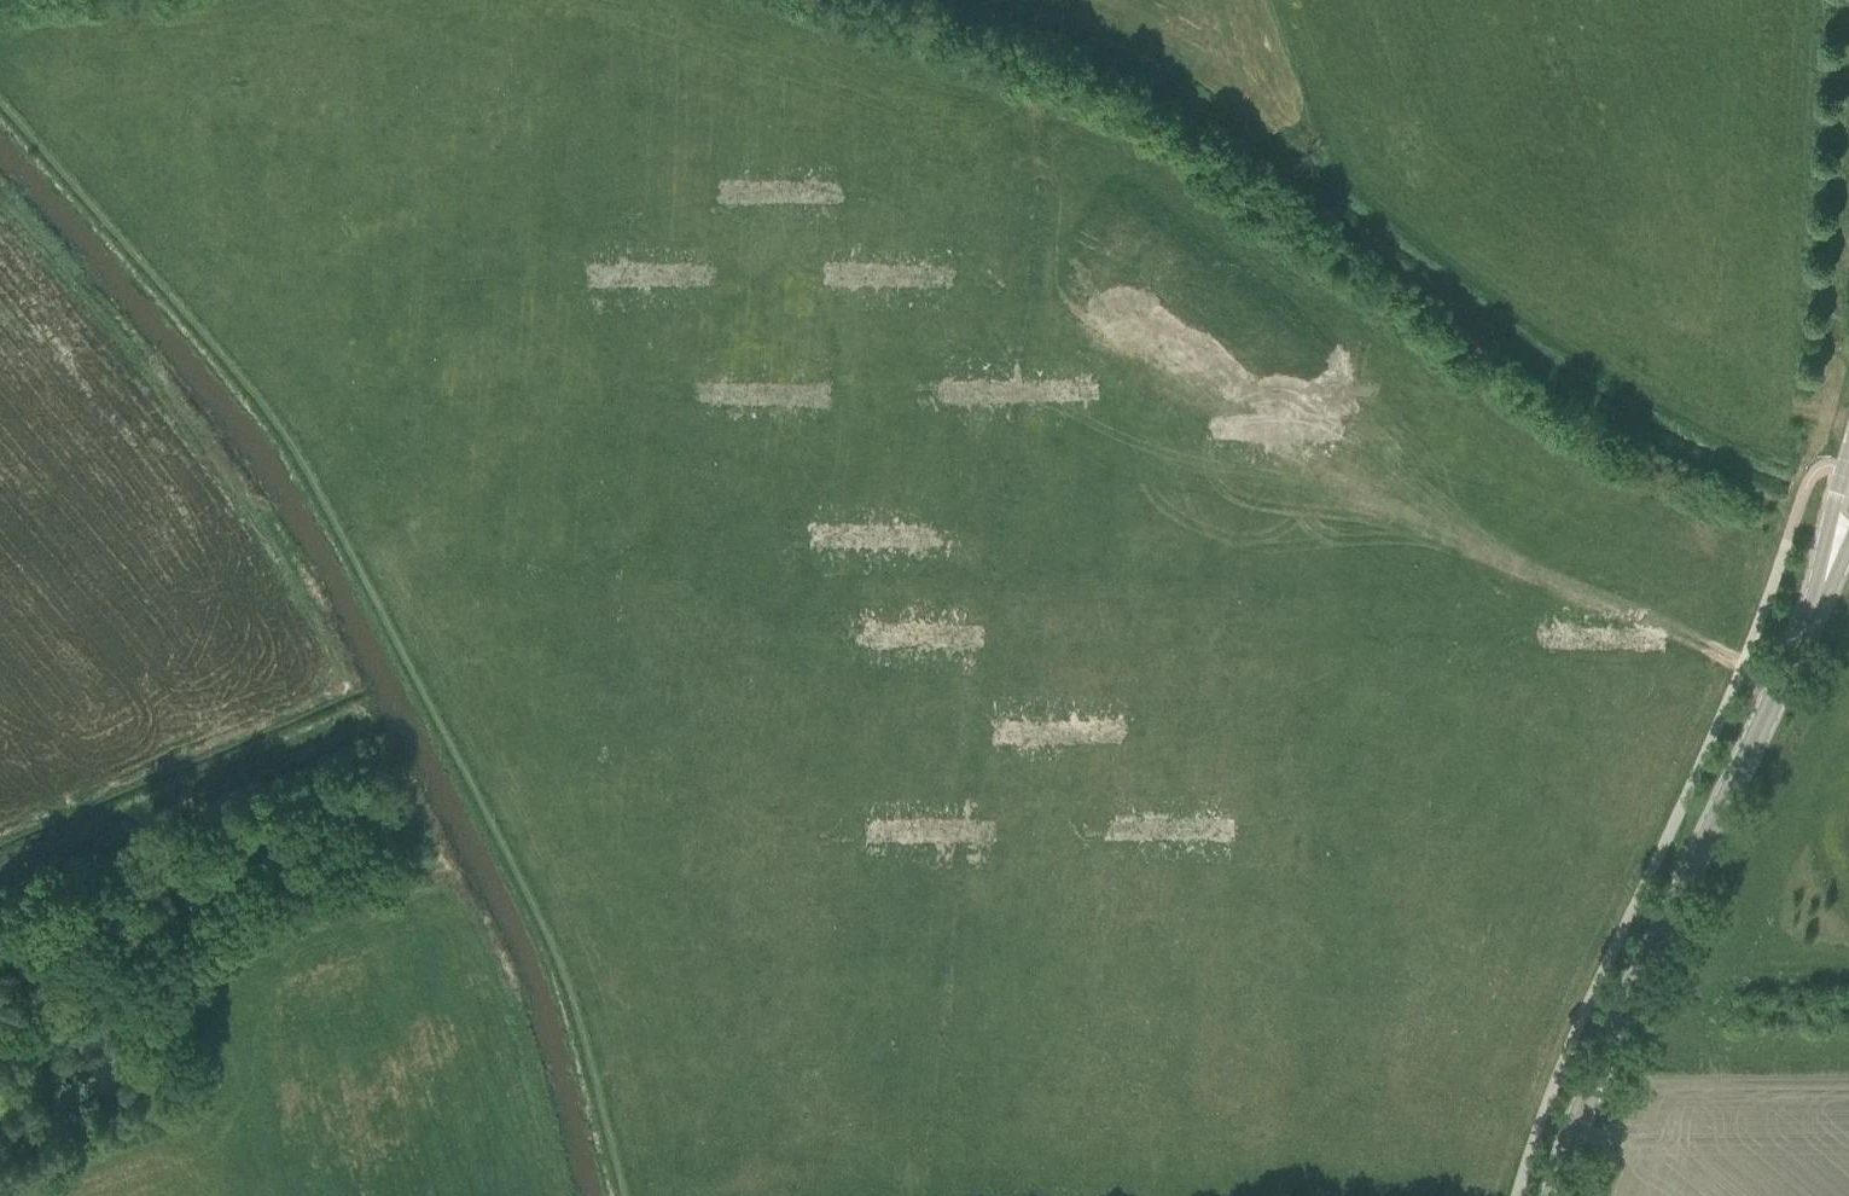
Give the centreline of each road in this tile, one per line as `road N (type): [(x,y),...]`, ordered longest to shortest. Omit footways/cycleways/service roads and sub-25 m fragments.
road 1 (tertiary): [(1553,1195),(1788,672),(1835,546)]
road 2 (track): [(0,865),(353,725)]

